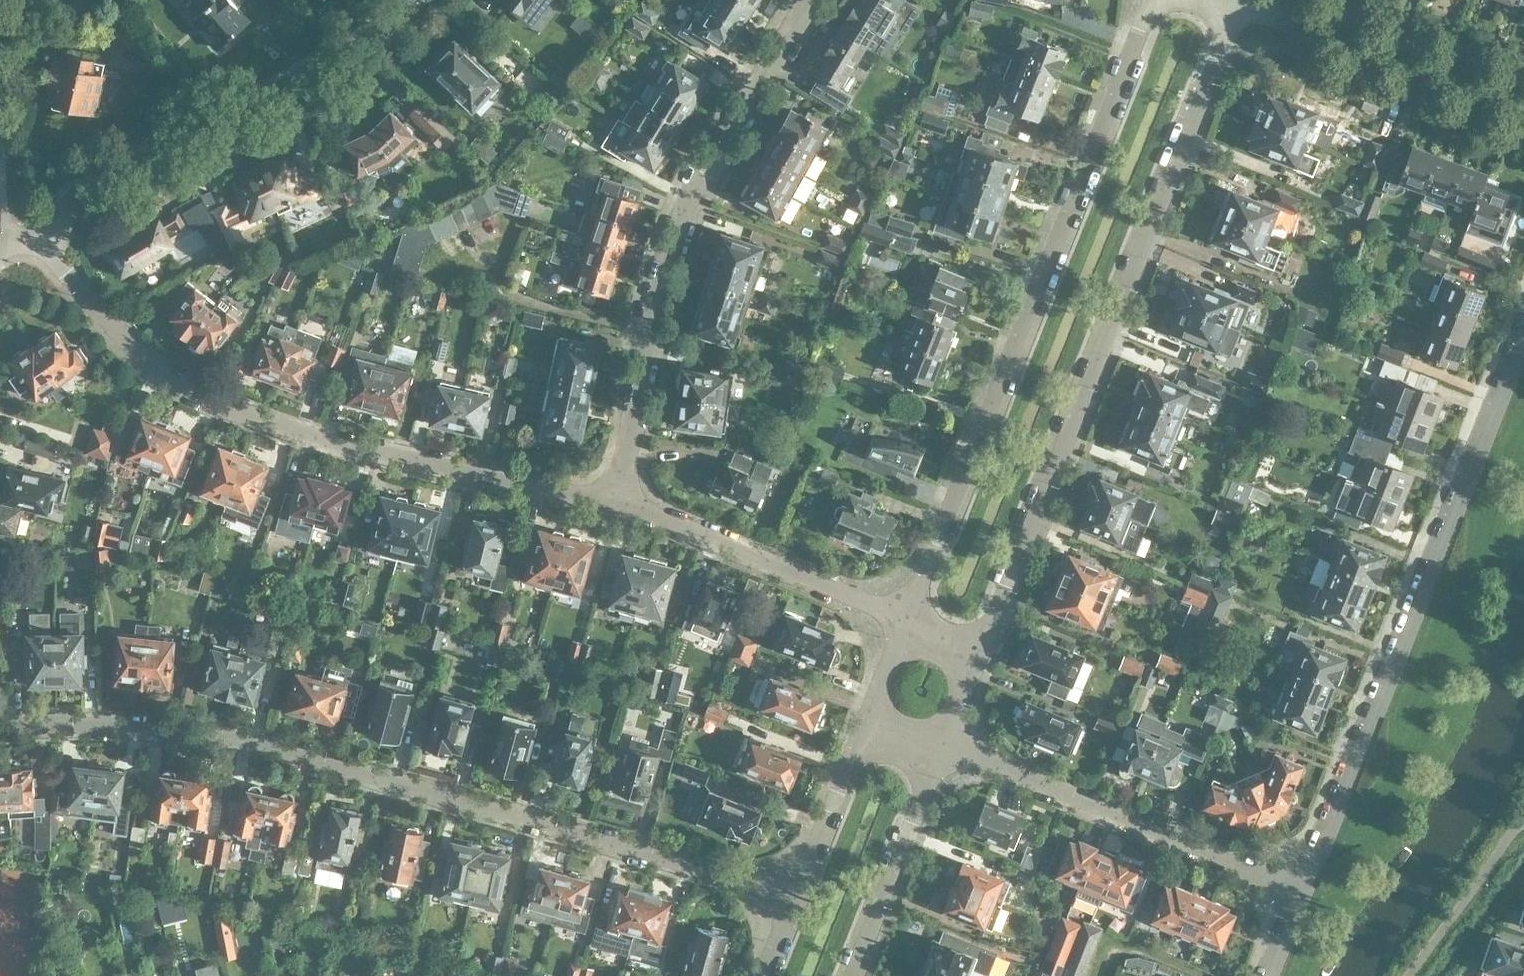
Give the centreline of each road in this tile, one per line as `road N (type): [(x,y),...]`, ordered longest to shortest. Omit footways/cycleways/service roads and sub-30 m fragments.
road 1 (residential): [(793,896),(285,747),(209,733),(0,726)]
road 2 (residential): [(981,648),(1231,10)]
road 3 (residential): [(908,618),(1151,0)]
road 4 (residential): [(615,500),(425,464),(175,381),(124,336),(49,241)]
road 5 (residential): [(1304,890),(1523,343)]
road 6 (residential): [(615,500),(632,448),(644,350),(686,213),(811,0)]
road 7 (residential): [(49,241),(103,184),(270,110),(353,62),(415,0)]
road 8 (residential): [(1304,890),(944,744)]
road 9 (residential): [(908,618),(615,500)]
road 10 (unclassified): [(1523,103),(1315,28),(1231,10)]
road 11 (residential): [(849,975),(944,744)]
road 12 (residential): [(793,896),(870,713)]

